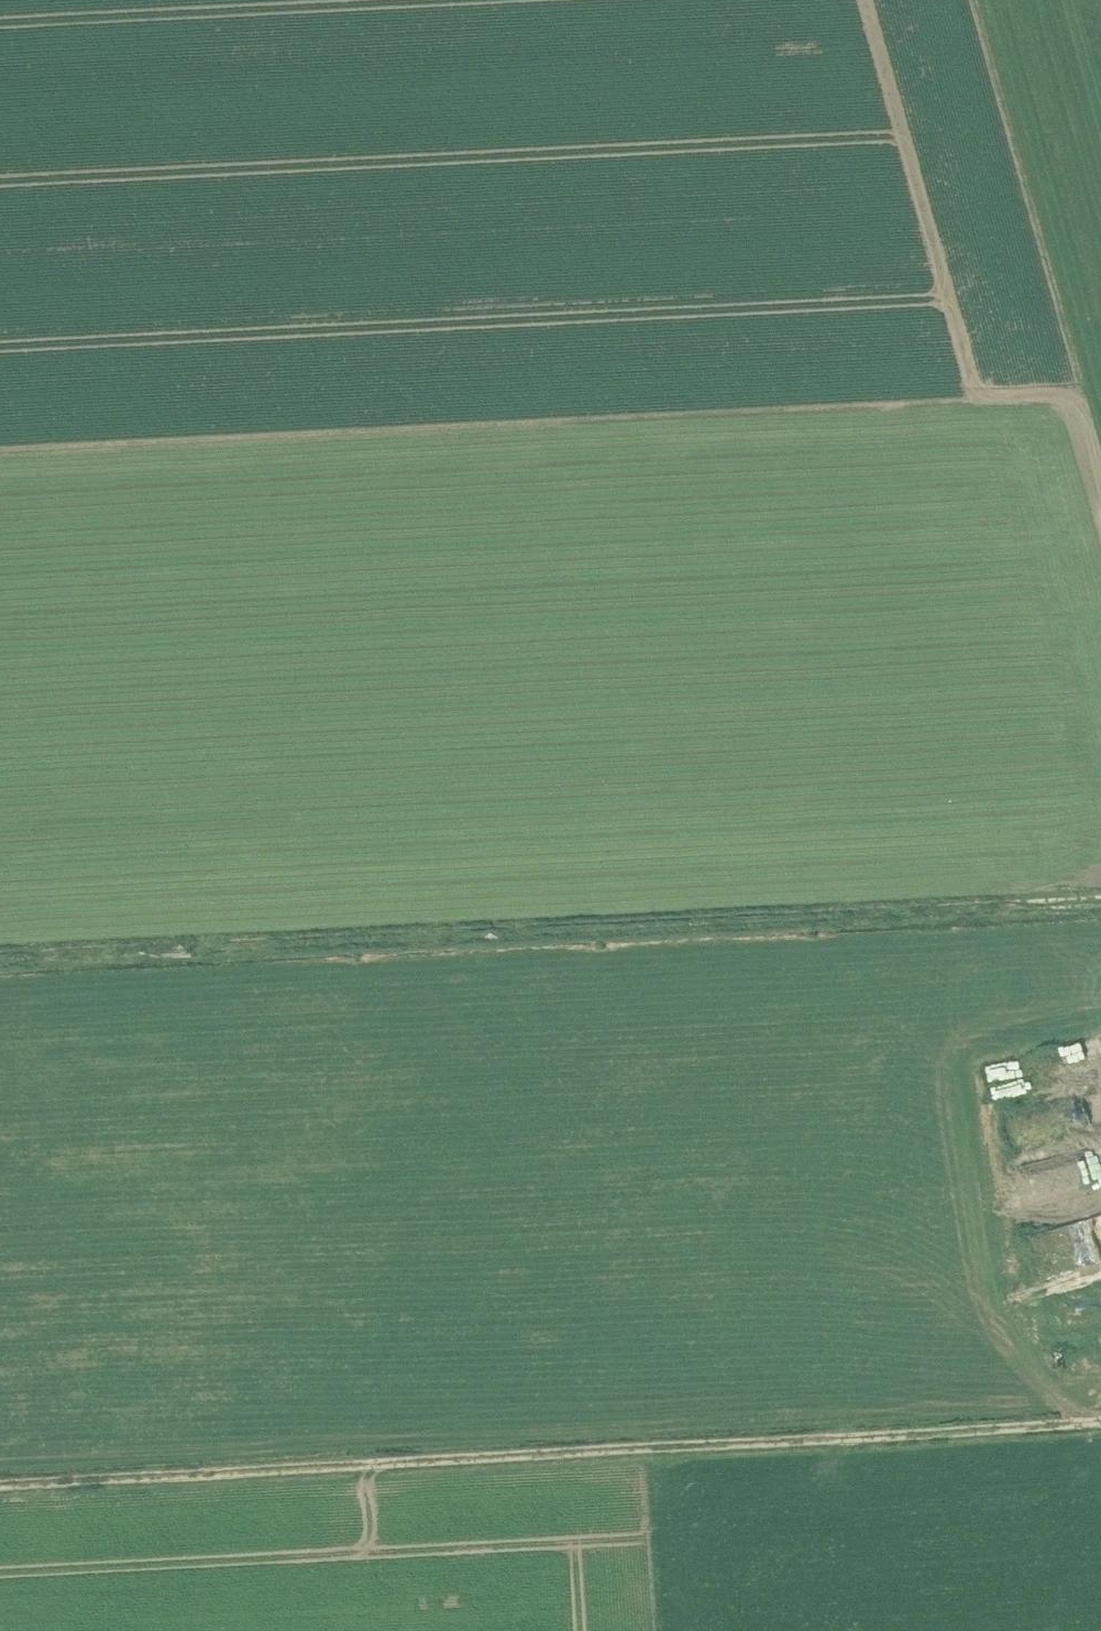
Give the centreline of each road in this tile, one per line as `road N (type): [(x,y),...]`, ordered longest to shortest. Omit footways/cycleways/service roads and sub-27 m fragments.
road 1 (track): [(1100,897),(0,960)]

